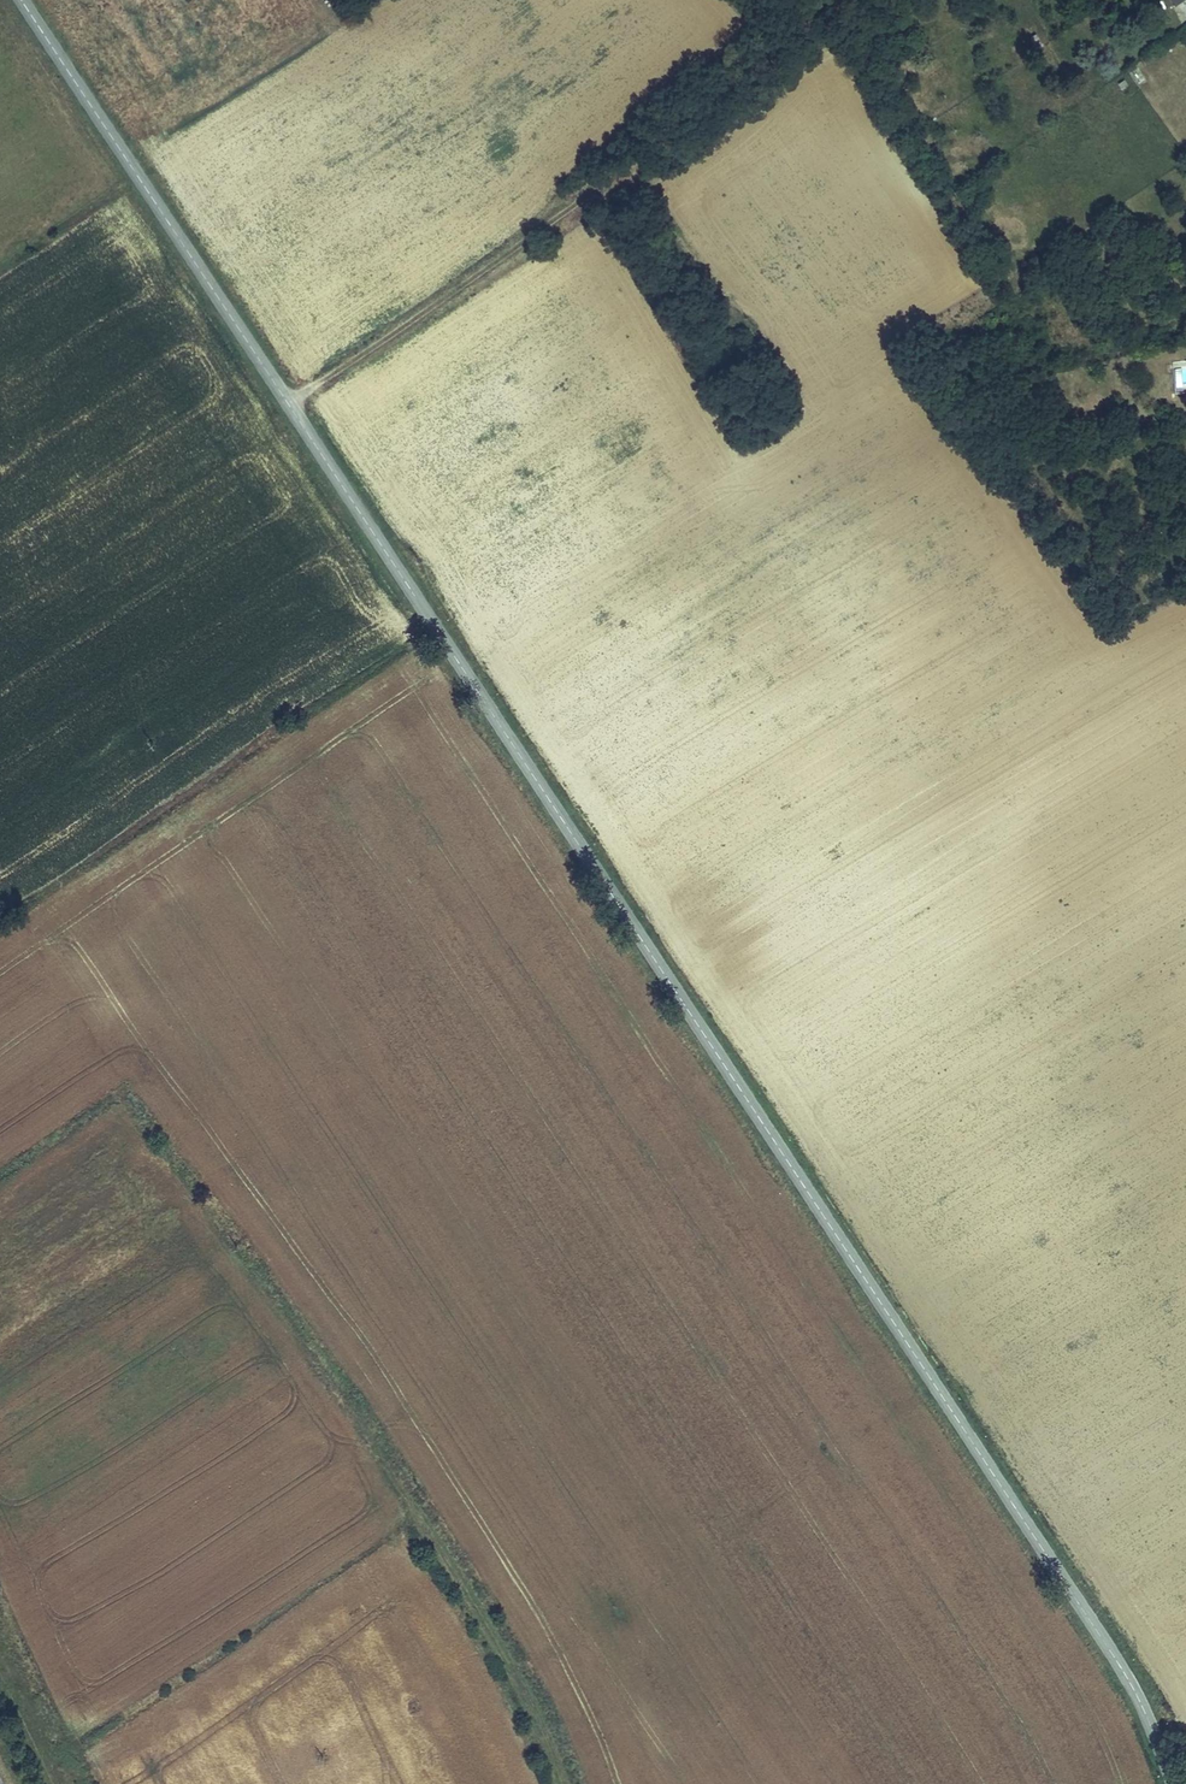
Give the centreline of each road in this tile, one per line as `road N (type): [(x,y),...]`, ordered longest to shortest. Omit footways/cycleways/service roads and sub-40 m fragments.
road 1 (unclassified): [(1176,1783),(1146,1680),(35,0)]
road 2 (track): [(298,393),(791,37),(826,0)]

